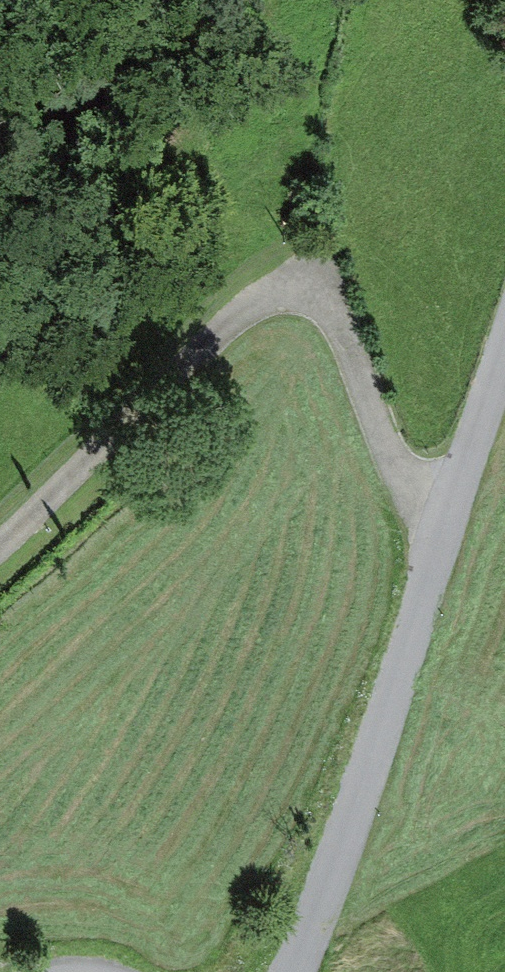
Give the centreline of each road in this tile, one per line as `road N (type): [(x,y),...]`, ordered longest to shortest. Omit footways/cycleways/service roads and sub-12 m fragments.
road 1 (residential): [(504,329),(441,507),(396,690),(292,971)]
road 2 (track): [(441,507),(410,465),(348,305),(287,292),(259,307),(0,555)]

